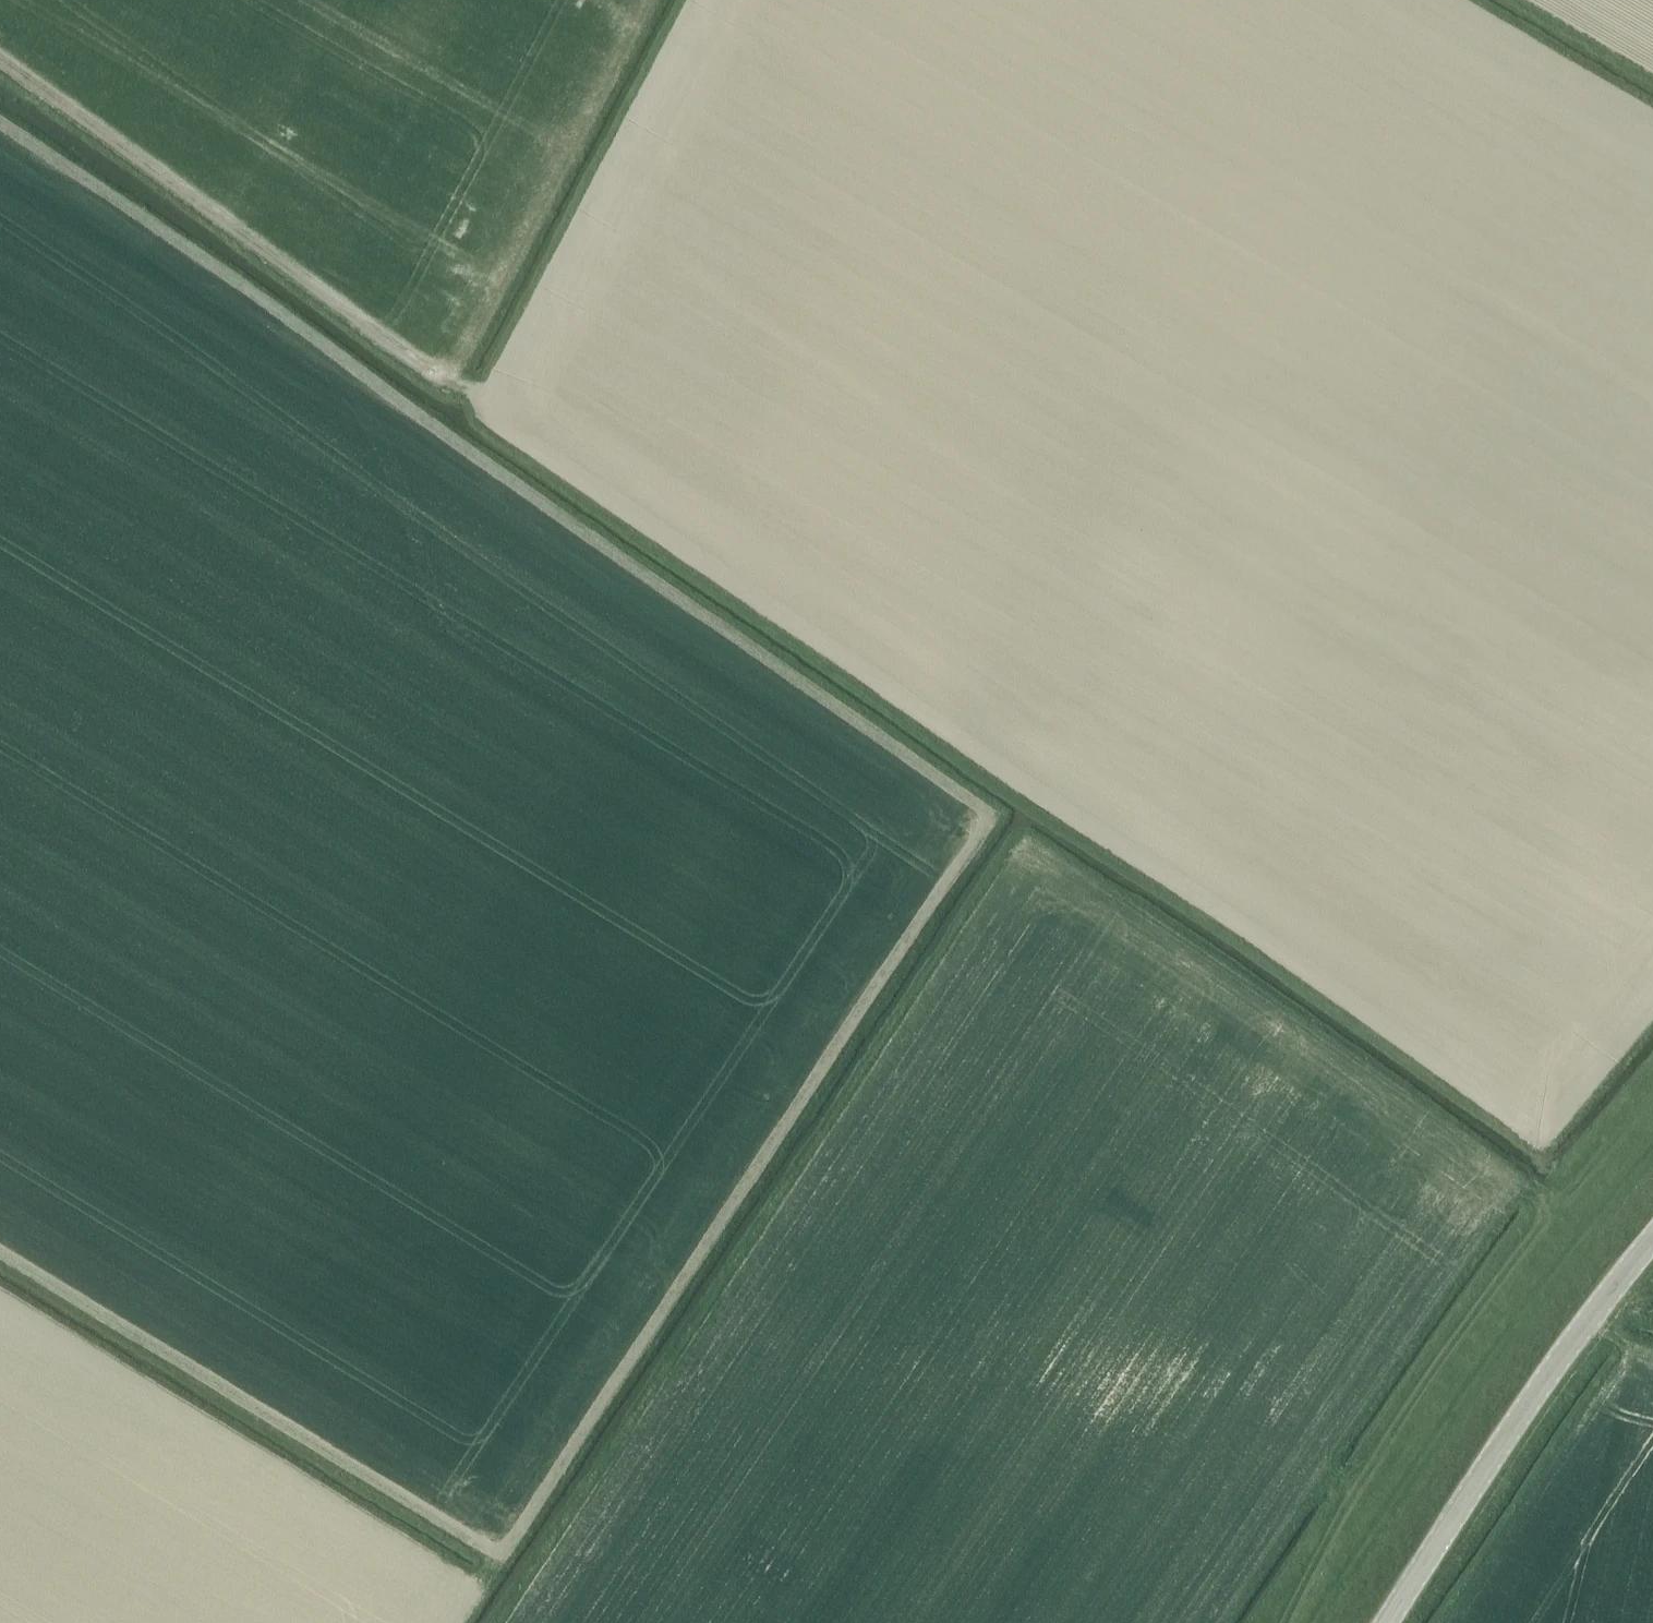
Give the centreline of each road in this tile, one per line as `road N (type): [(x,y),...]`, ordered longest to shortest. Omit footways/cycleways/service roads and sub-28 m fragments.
road 1 (secondary): [(1386,1622),(1505,1436),(1652,1238)]

